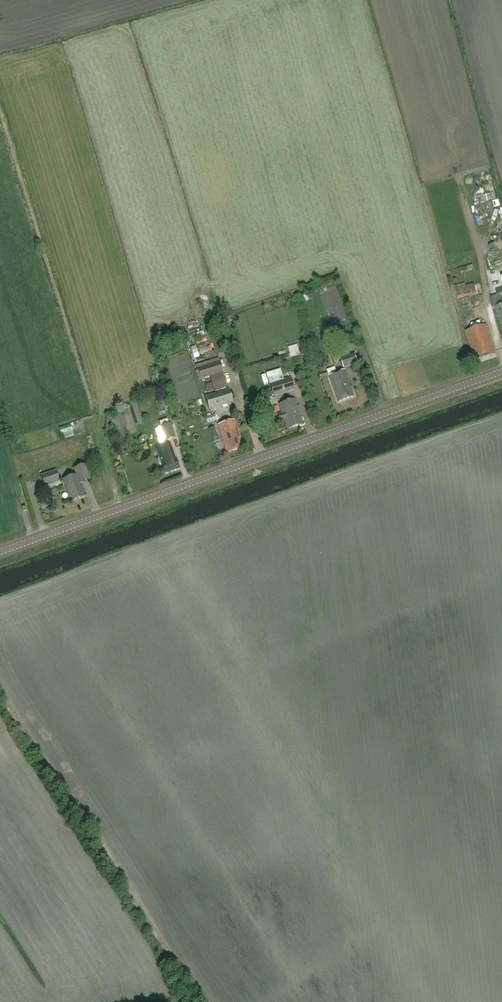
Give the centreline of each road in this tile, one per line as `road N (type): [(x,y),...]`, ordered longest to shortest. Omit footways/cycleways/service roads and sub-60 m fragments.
road 1 (unclassified): [(0,553),(501,373)]

